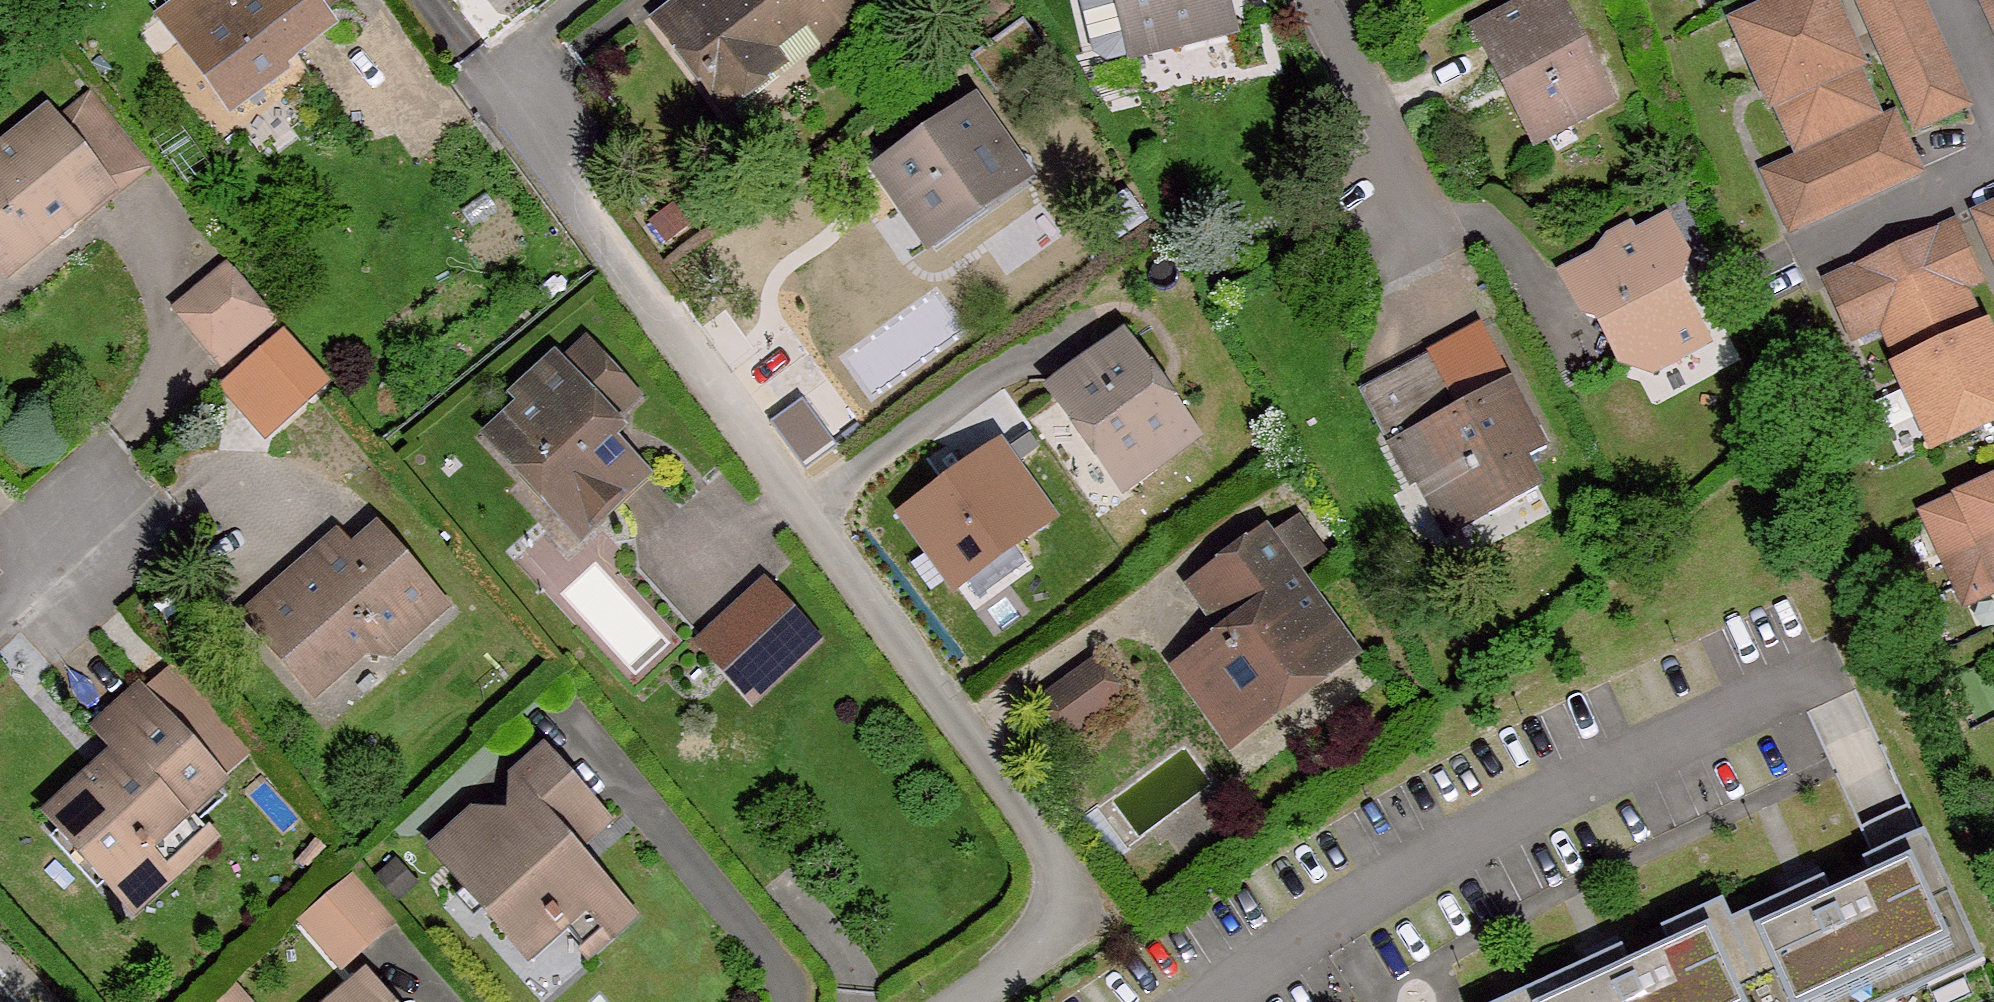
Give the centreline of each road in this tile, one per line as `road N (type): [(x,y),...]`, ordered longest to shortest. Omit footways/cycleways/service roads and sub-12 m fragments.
road 1 (residential): [(960,1001),(1052,939),(1069,870),(518,118)]
road 2 (residential): [(1772,690),(1480,825),(1196,1001)]
road 3 (residential): [(1313,0),(1425,222)]
road 4 (residential): [(0,623),(87,517)]

